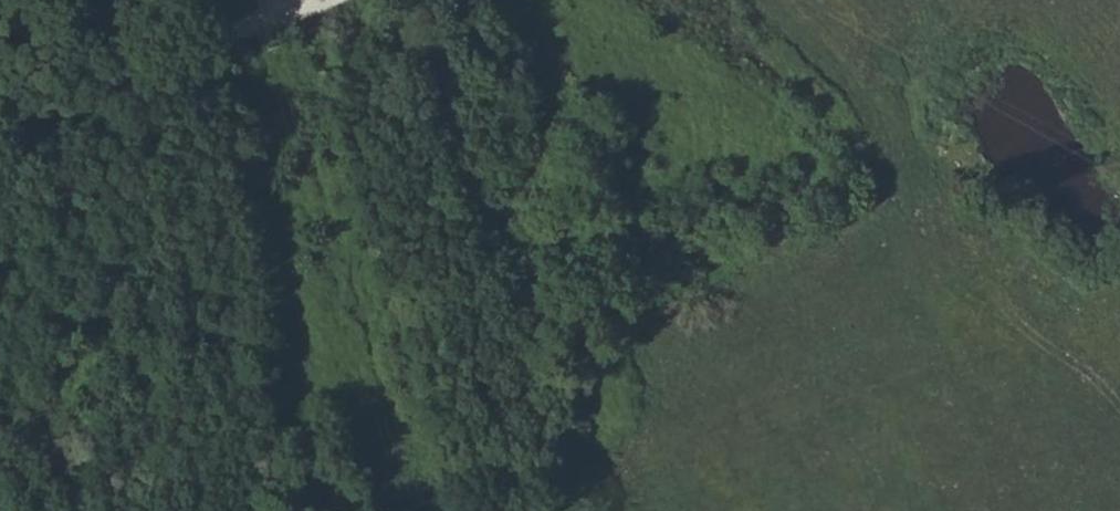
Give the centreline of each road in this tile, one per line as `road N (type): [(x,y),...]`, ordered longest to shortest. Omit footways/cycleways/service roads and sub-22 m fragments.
road 1 (track): [(299,0),(0,121)]

